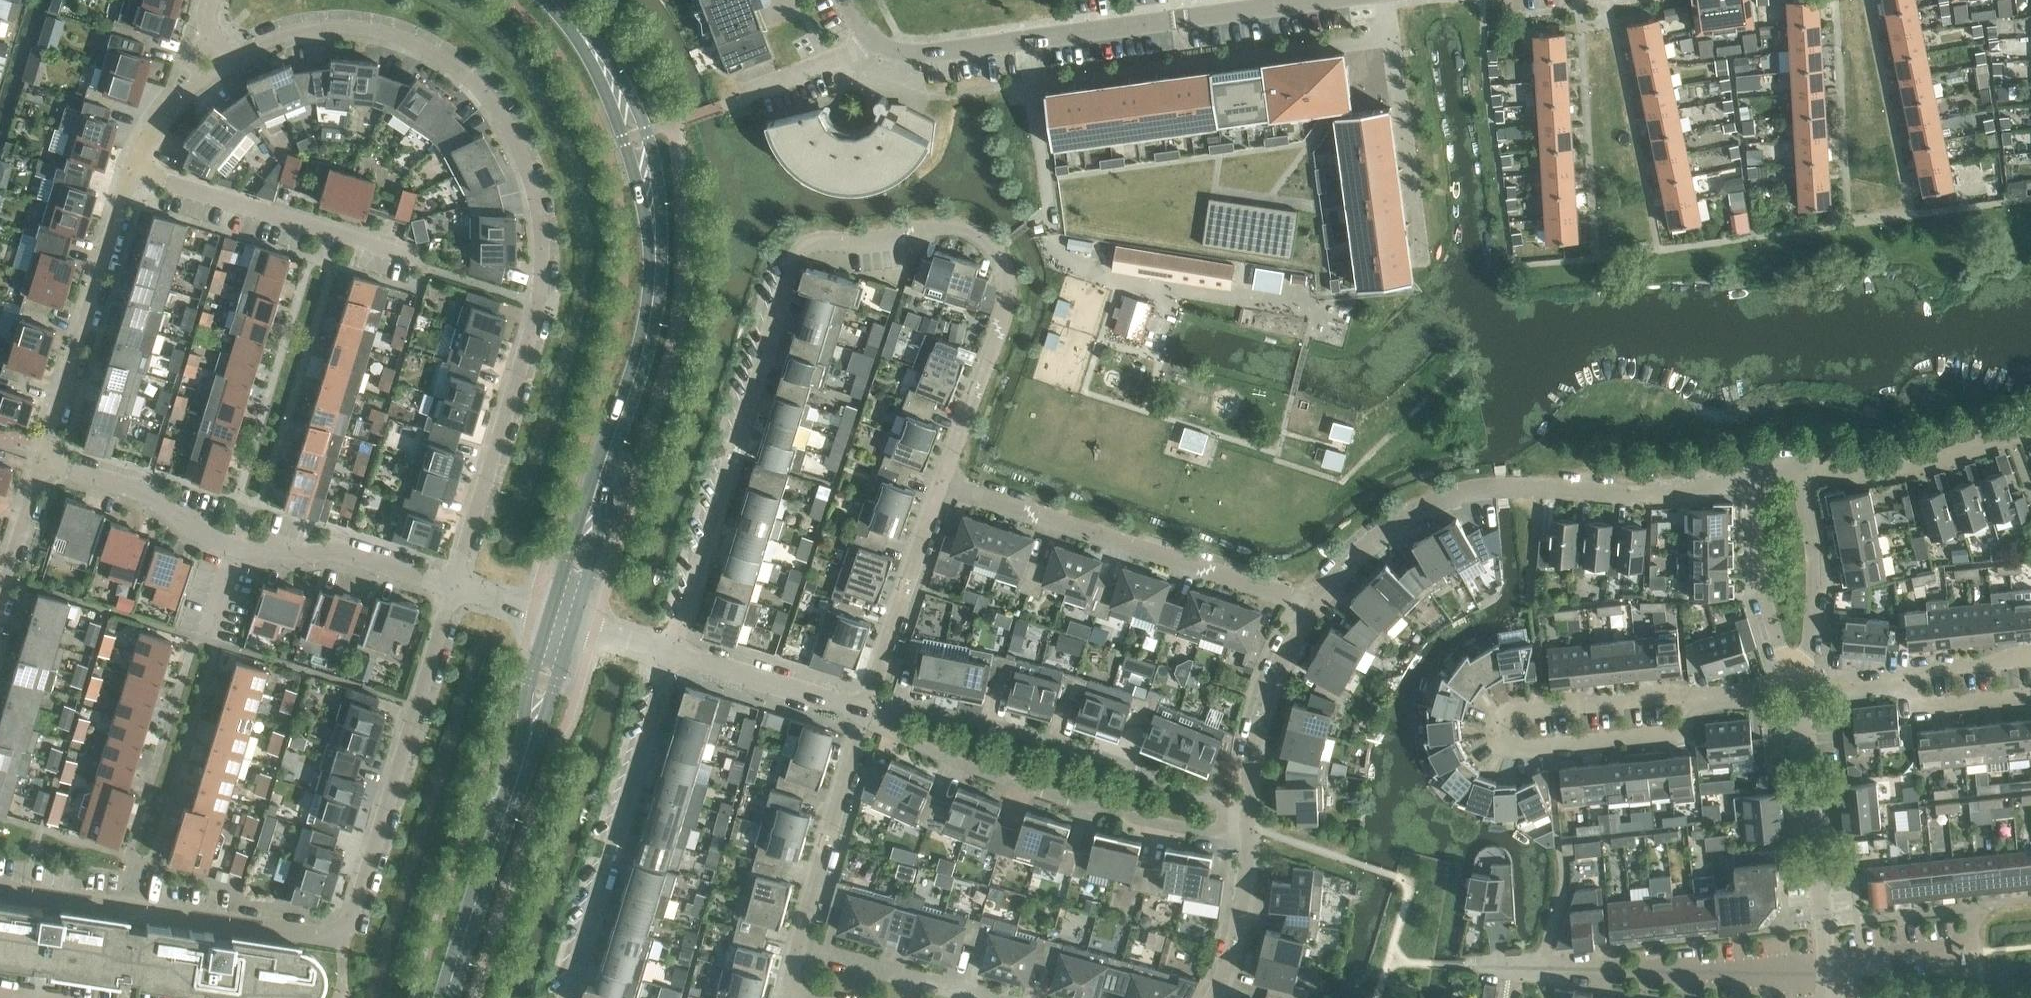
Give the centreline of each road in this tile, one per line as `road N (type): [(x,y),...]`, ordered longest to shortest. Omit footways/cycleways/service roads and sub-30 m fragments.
road 1 (residential): [(453,585),(542,268),(542,226),(511,137),(458,74),(381,37),(299,36),(190,84)]
road 2 (residential): [(0,887),(344,943),(453,585)]
road 3 (secondary): [(563,618),(647,343),(653,202),(630,116),(589,40),(548,0)]
road 4 (residential): [(873,45),(898,56),(933,56),(1350,0)]
road 5 (residential): [(947,485),(1008,306),(1007,263),(998,246),(968,229),(815,247),(799,257),(789,279)]
road 6 (residential): [(1316,602),(1382,536),(1451,500),(1527,491),(1659,496),(1753,467)]
road 7 (residential): [(1704,701),(1674,733),(1517,745),(1499,734),(1499,720),(1516,709),(1678,694),(1699,701)]
road 8 (residential): [(453,585),(334,550),(268,556),(234,550),(156,497),(47,463)]
road 9 (residential): [(866,709),(914,744),(1037,791),(1203,827),(1250,823)]
road 10 (residential): [(1250,823),(1185,786),(1036,733),(925,711),(866,709)]
road 11 (secondary): [(448,997),(563,618)]
road 12 (residential): [(673,653),(789,279)]
road 13 (residential): [(1316,602),(947,485)]
road 14 (residential): [(568,997),(673,653)]
road 15 (residential): [(1826,963),(1472,963)]
road 16 (residential): [(133,173),(47,463)]
road 17 (residential): [(417,264),(133,173)]
road 18 (residential): [(1826,963),(1798,684)]
road 19 (residential): [(800,943),(866,709)]
road 20 (residential): [(866,709),(947,485)]
road 21 (residential): [(1802,465),(1905,469),(2030,430)]
road 22 (residential): [(1250,823),(1272,691),(1316,602)]
road 23 (residential): [(1753,467),(1760,584),(1798,684)]
road 24 (residential): [(1798,684),(1813,620),(1802,465)]
road 25 (residential): [(866,709),(673,653)]
road 26 (residential): [(991,997),(800,943)]
road 27 (residential): [(1218,997),(1240,918),(1250,823)]
road 28 (residential): [(47,463),(0,617)]
road 29 (residential): [(2030,696),(1934,705),(1891,682)]
road 30 (residential): [(1891,682),(1920,670),(2030,659)]
road 31 (residential): [(873,45),(744,101)]
road 32 (residential): [(1826,963),(1947,951)]

